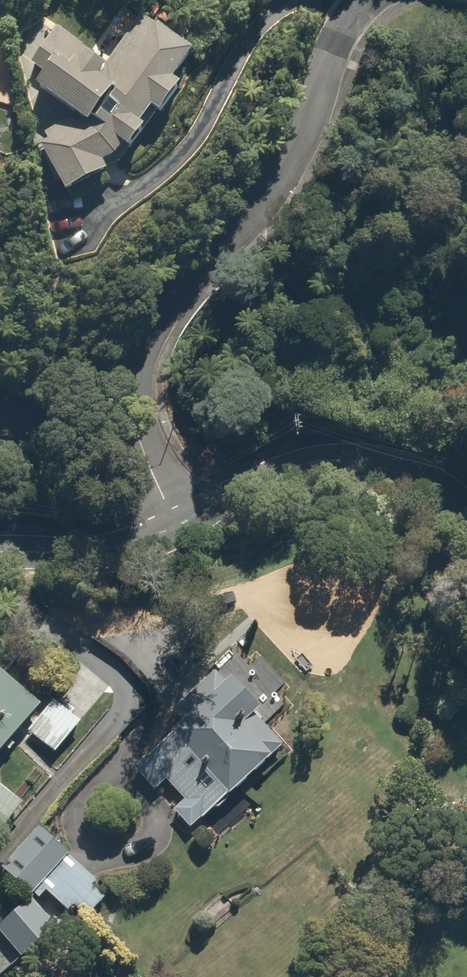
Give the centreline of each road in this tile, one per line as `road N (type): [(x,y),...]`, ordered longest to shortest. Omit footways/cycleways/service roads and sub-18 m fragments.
road 1 (residential): [(193,504),(139,407),(145,340),(289,171),(336,45),(368,0)]
road 2 (residential): [(193,504),(287,475),(368,466),(448,500),(466,521)]
road 3 (residential): [(0,552),(102,561),(193,504)]

